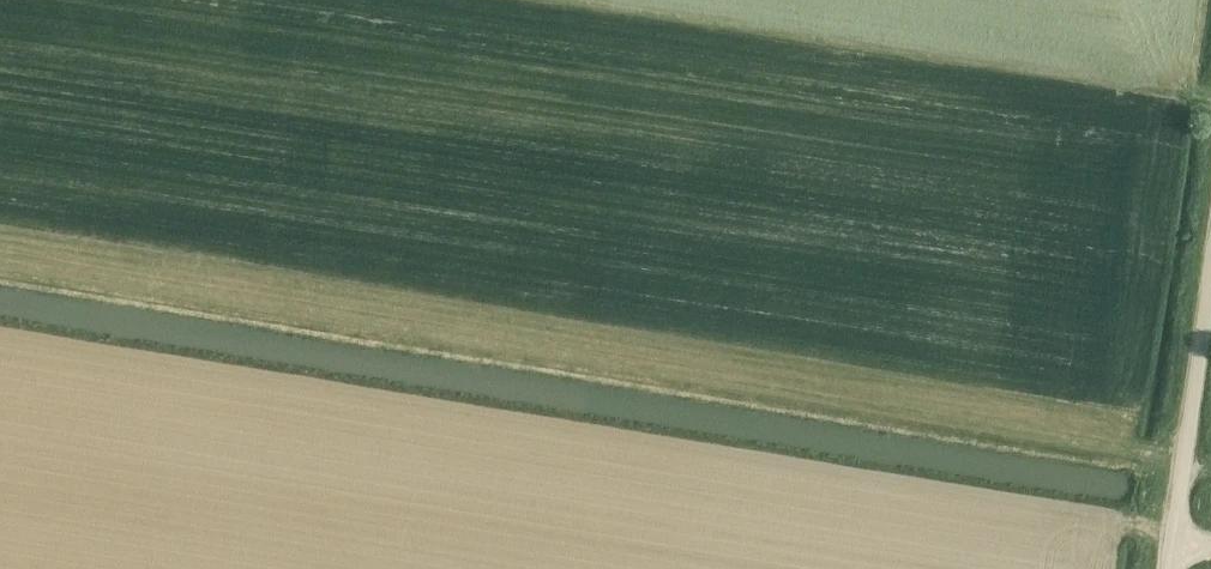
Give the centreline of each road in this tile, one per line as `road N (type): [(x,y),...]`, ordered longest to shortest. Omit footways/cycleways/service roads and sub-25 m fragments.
road 1 (unclassified): [(1164,568),(1210,279)]

